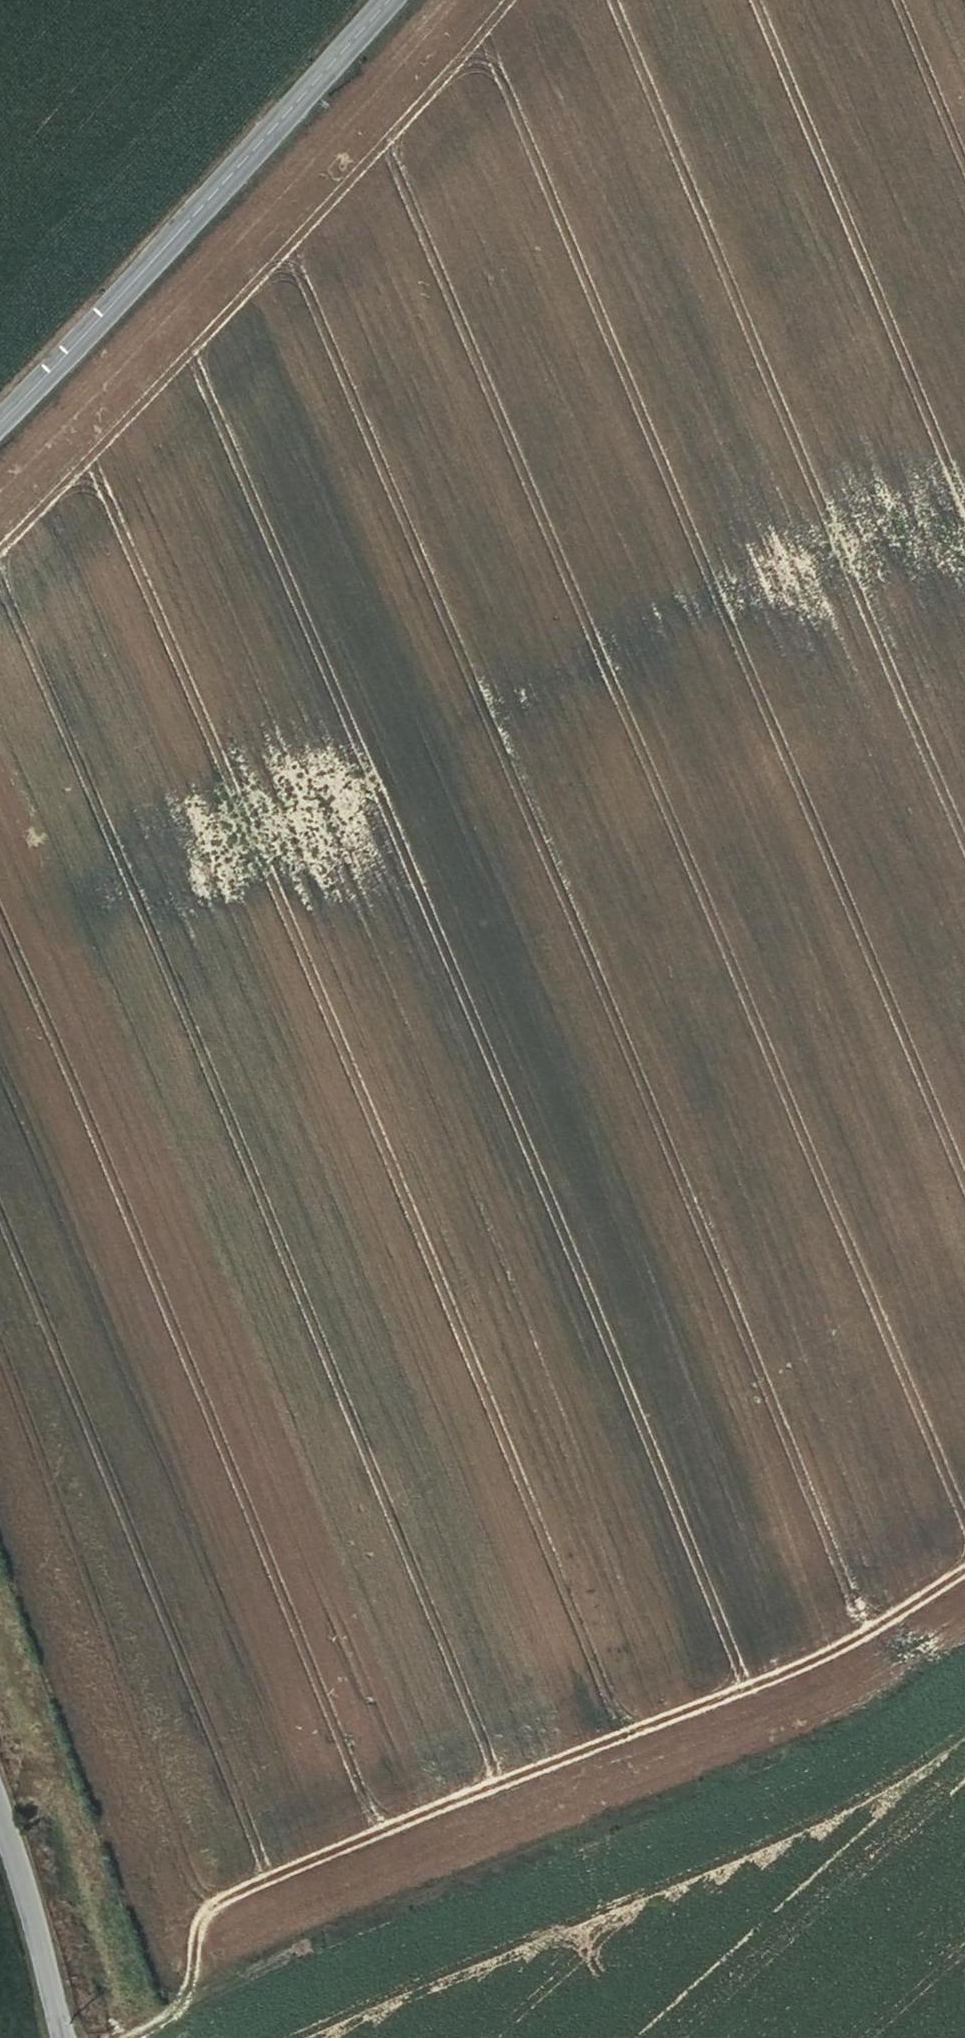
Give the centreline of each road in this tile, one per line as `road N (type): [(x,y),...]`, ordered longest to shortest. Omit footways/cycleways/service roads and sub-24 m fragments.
road 1 (tertiary): [(0,406),(379,0)]
road 2 (tertiary): [(64,2037),(0,1841)]

